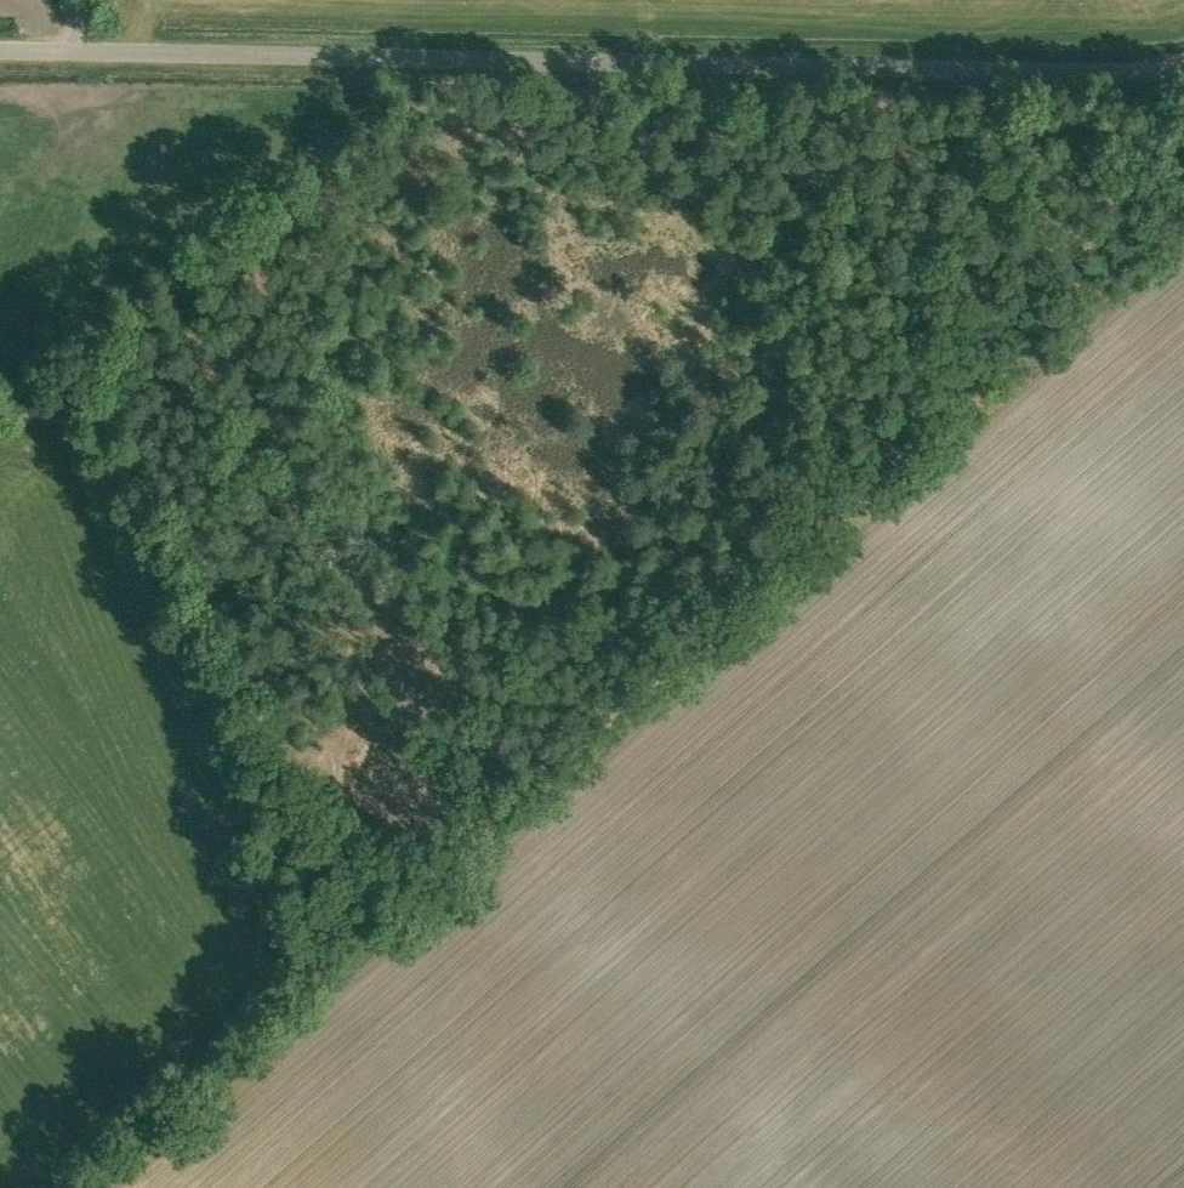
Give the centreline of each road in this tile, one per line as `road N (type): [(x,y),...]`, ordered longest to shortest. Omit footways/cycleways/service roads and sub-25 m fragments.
road 1 (unclassified): [(1183,67),(1141,73),(0,50)]

